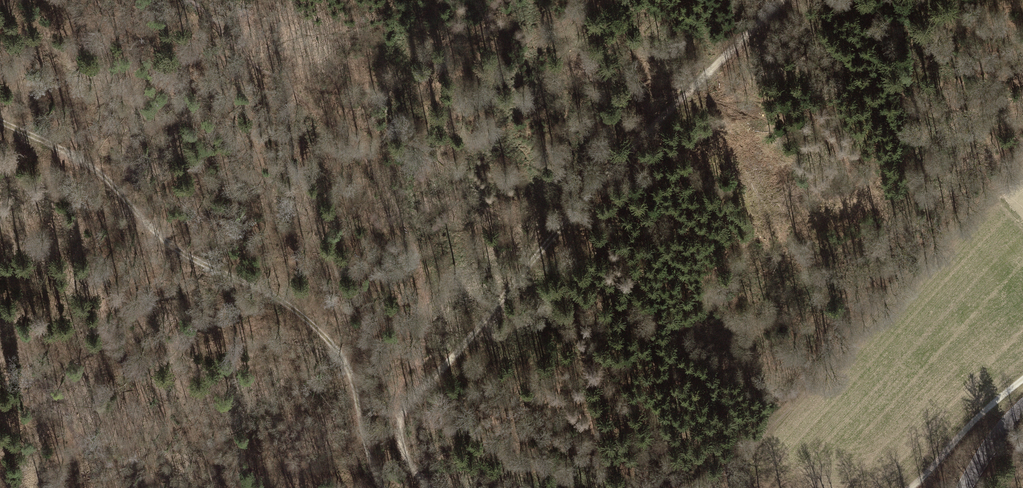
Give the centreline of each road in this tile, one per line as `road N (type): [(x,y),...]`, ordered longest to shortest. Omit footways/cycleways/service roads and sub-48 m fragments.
road 1 (track): [(384,487),(350,369),(330,339),(277,297),(177,249),(90,164),(0,122)]
road 2 (track): [(423,390),(552,236),(783,0)]
road 3 (track): [(1022,380),(911,487)]

